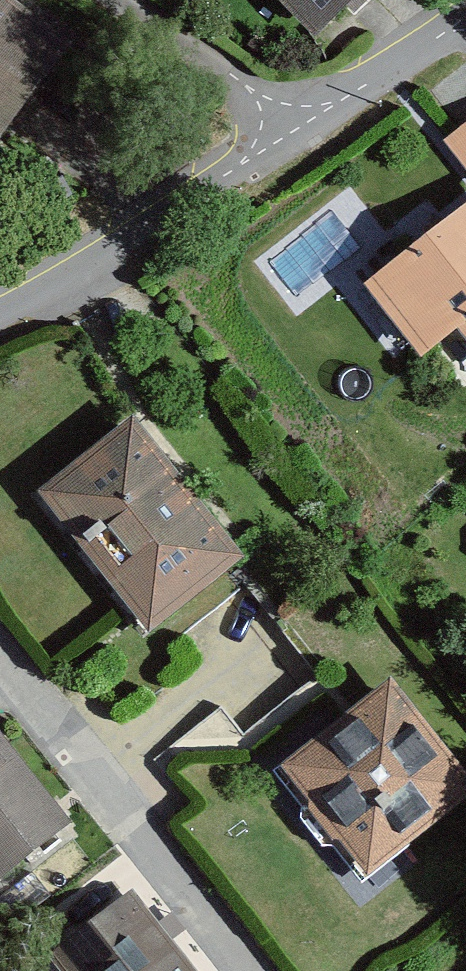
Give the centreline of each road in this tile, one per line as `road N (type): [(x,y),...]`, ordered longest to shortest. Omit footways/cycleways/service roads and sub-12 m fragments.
road 1 (residential): [(465,17),(91,271),(0,317)]

